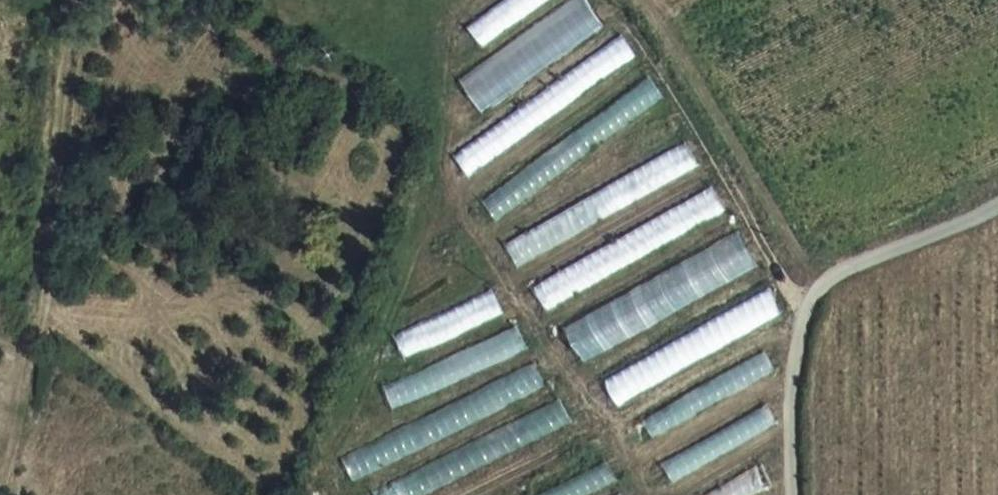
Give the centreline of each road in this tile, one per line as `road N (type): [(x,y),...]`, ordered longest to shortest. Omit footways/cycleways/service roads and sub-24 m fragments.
road 1 (track): [(69,0),(35,364),(0,488)]
road 2 (unclassified): [(997,209),(856,268),(810,301),(786,412),(791,494)]

